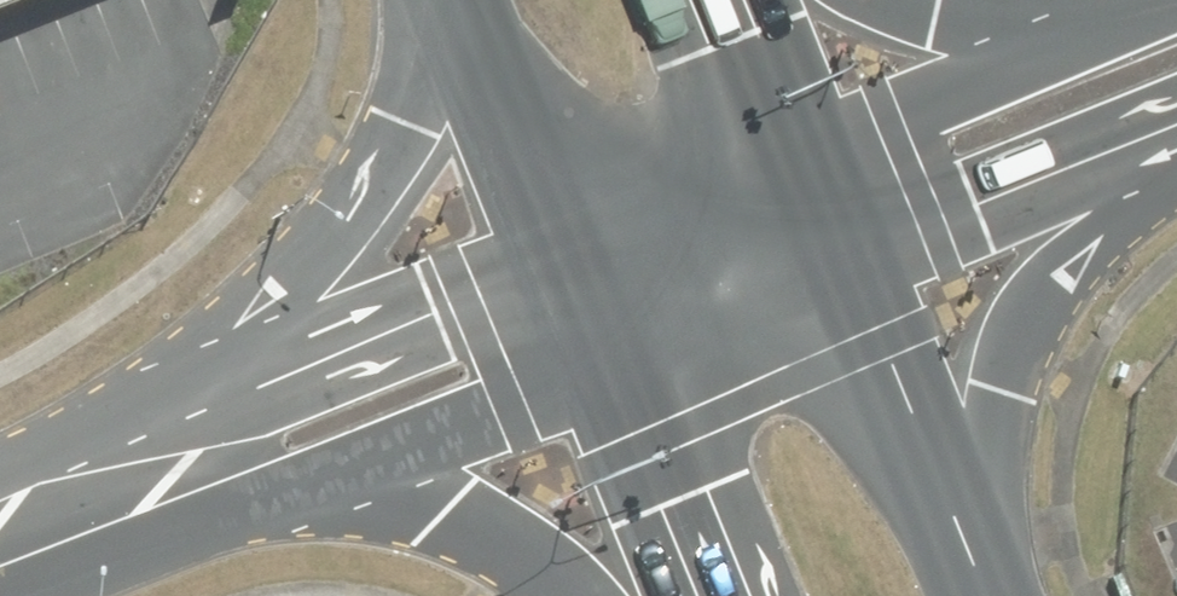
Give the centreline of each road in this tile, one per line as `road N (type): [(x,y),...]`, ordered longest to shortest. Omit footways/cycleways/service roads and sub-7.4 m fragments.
road 1 (primary): [(180,453),(410,141),(433,94),(455,0)]
road 2 (unclassified): [(180,453),(586,273)]
road 3 (primary): [(584,595),(513,551),(408,508),(180,453)]
road 4 (primary): [(1176,137),(1099,223),(1057,291),(1026,353),(999,479)]
road 5 (primary): [(718,595),(586,273)]
road 6 (primary): [(862,163),(999,479)]
road 7 (unclassified): [(862,163),(1176,51)]
road 8 (unclassified): [(586,273),(862,163)]
road 9 (primary): [(586,273),(476,0)]
road 10 (primary): [(939,0),(970,9),(1176,10)]
road 11 (unclassified): [(0,521),(180,453)]
road 12 (primary): [(802,0),(862,163)]
road 13 (primary): [(999,479),(1046,595)]

